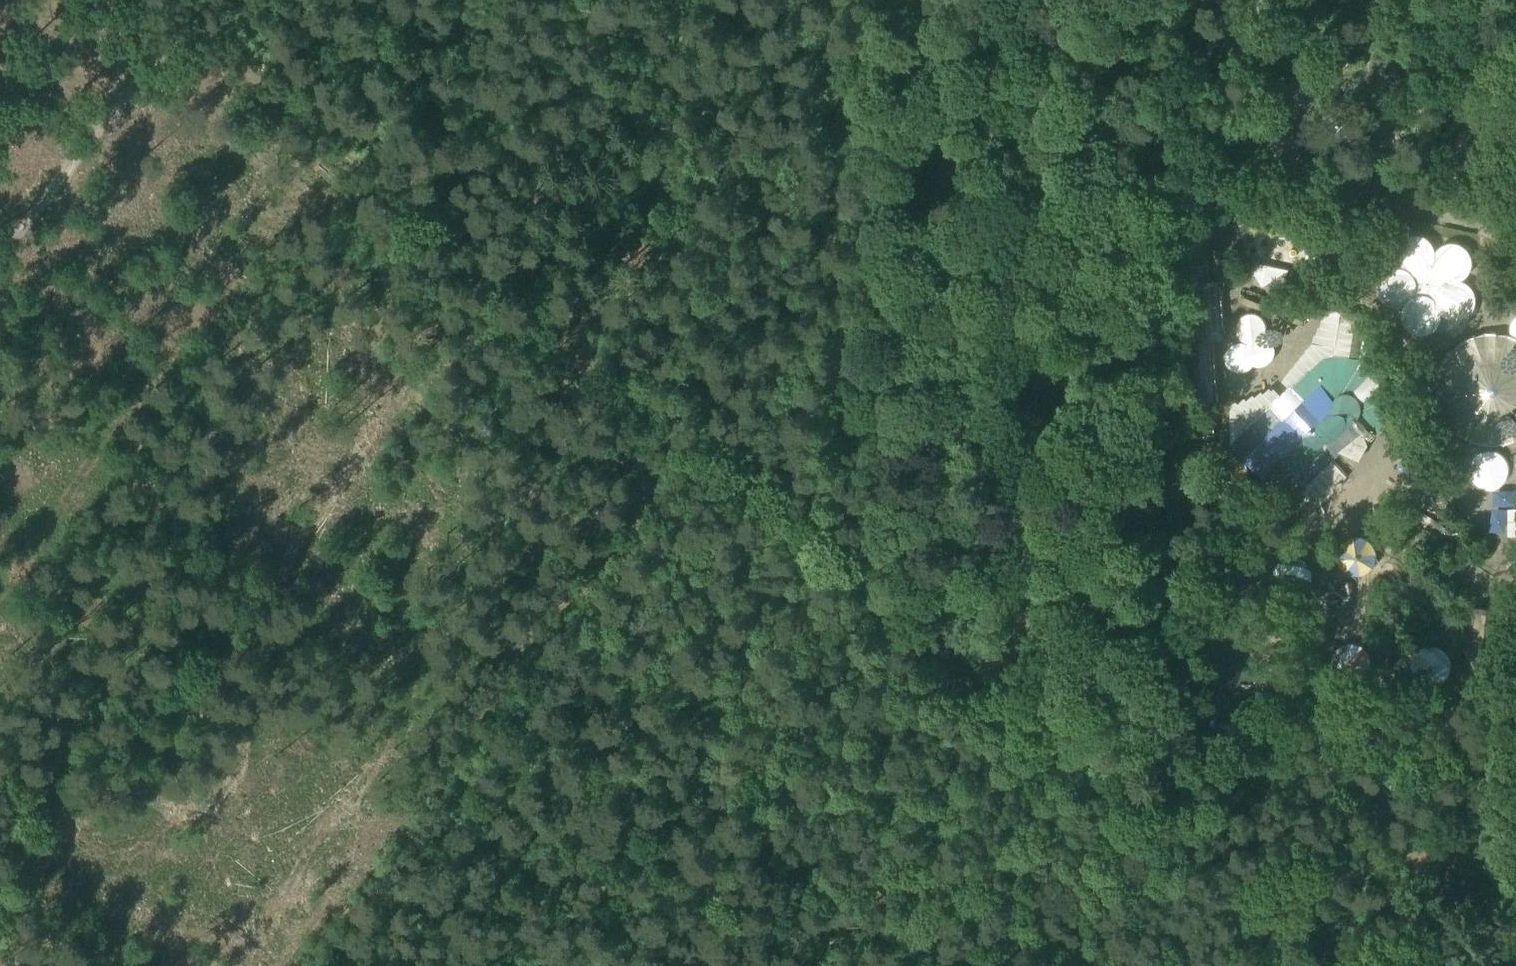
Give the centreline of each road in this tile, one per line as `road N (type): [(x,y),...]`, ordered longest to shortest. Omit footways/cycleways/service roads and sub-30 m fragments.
road 1 (track): [(0,259),(146,74),(165,35),(170,0)]

